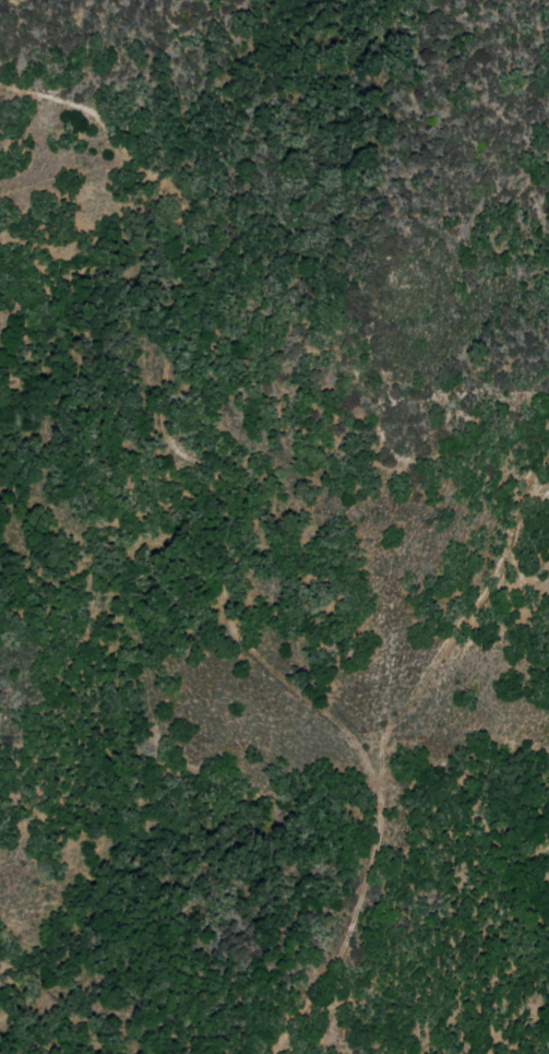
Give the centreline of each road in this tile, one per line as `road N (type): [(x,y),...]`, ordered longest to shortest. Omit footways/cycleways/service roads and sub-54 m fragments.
road 1 (track): [(276,1053),(355,915),(379,832),(385,732),(494,582),(518,509),(548,452)]

